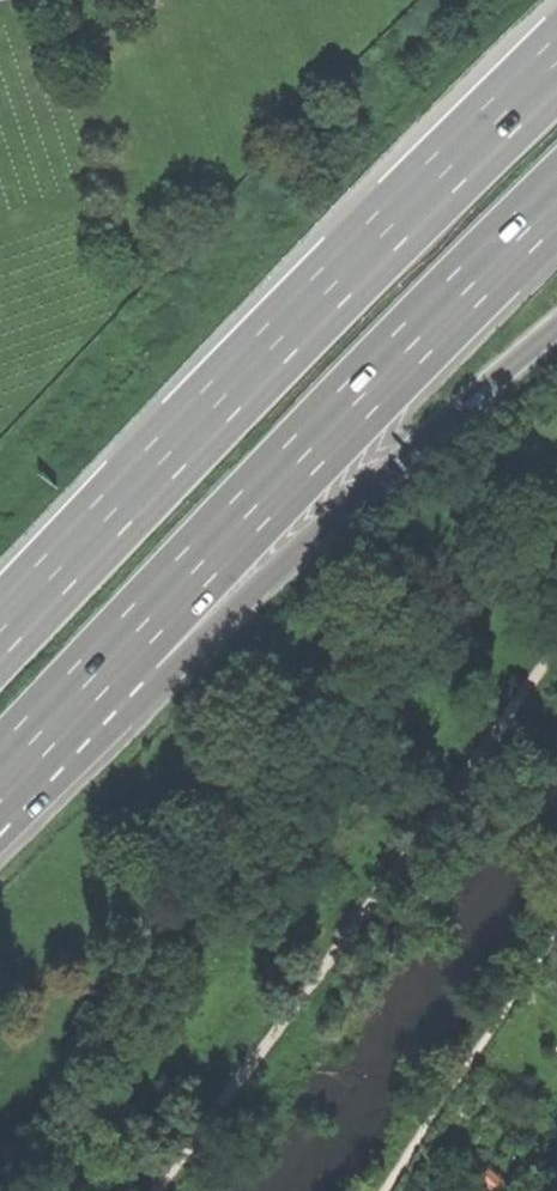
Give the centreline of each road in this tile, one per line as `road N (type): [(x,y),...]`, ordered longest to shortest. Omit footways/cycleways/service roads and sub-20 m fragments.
road 1 (trunk): [(556,76),(0,657)]
road 2 (trunk): [(49,724),(309,432),(556,191)]
road 3 (trunk): [(49,724),(203,637),(556,327)]

